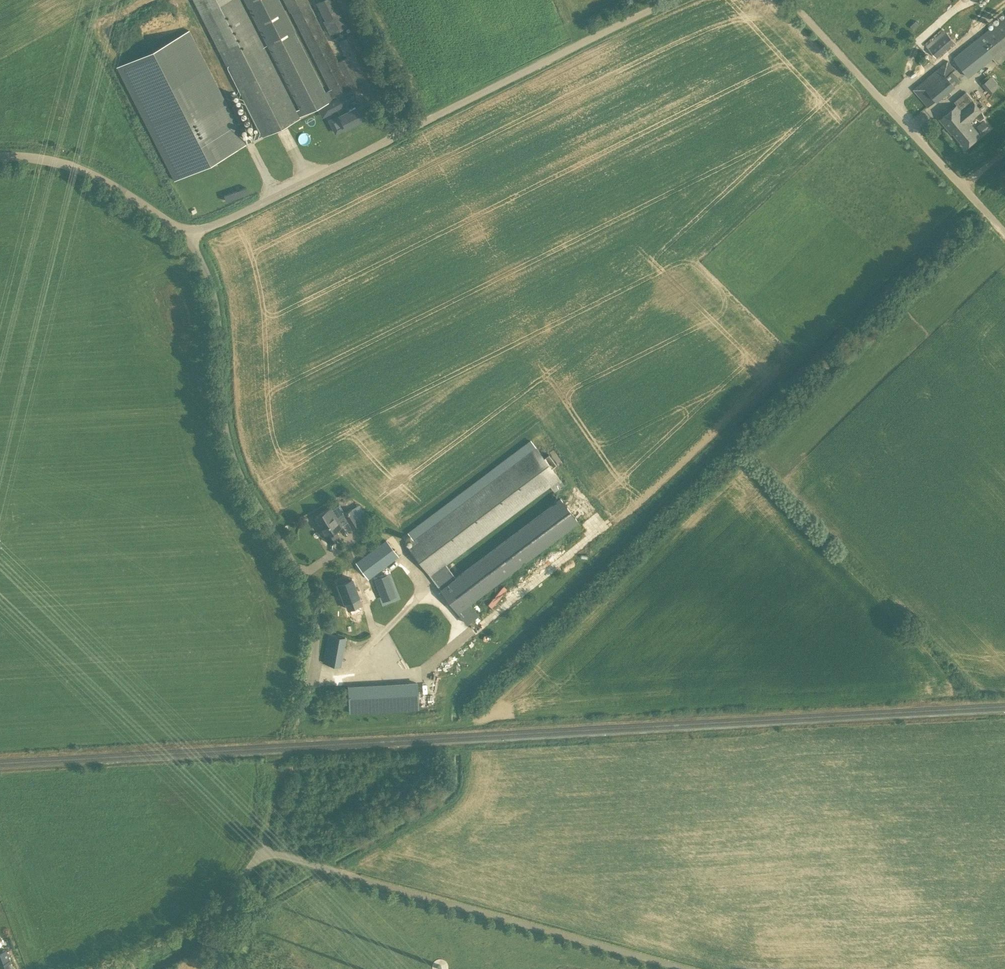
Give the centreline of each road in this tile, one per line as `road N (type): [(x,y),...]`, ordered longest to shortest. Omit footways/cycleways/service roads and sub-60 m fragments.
road 1 (unclassified): [(674,0),(186,236)]
road 2 (unclassified): [(299,718),(316,618),(238,471),(222,407),(214,299),(186,236)]
road 3 (unclassified): [(1004,231),(790,0)]
road 4 (unclassified): [(104,968),(204,915),(252,865),(266,833)]
road 5 (unclassified): [(186,236),(64,166),(0,160)]

